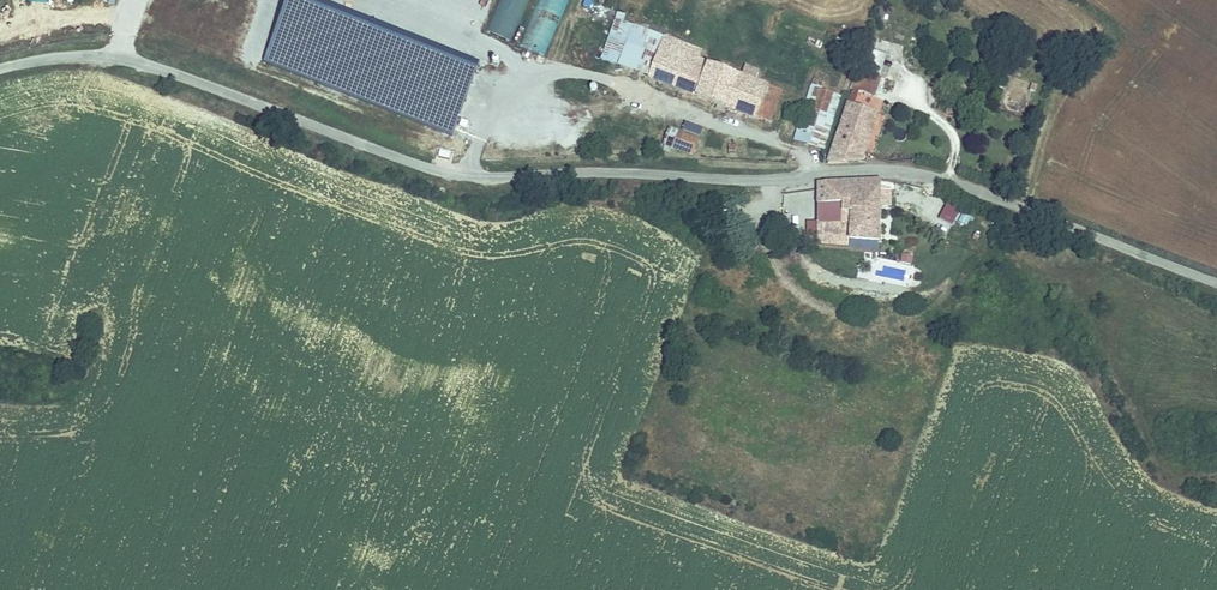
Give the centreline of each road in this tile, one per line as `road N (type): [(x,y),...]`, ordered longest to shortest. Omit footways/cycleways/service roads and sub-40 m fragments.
road 1 (unclassified): [(0,68),(78,55),(152,66),(398,159),(468,176),(772,180),(907,172),(979,191),(1216,284)]
road 2 (track): [(511,91),(488,77),(224,0)]

